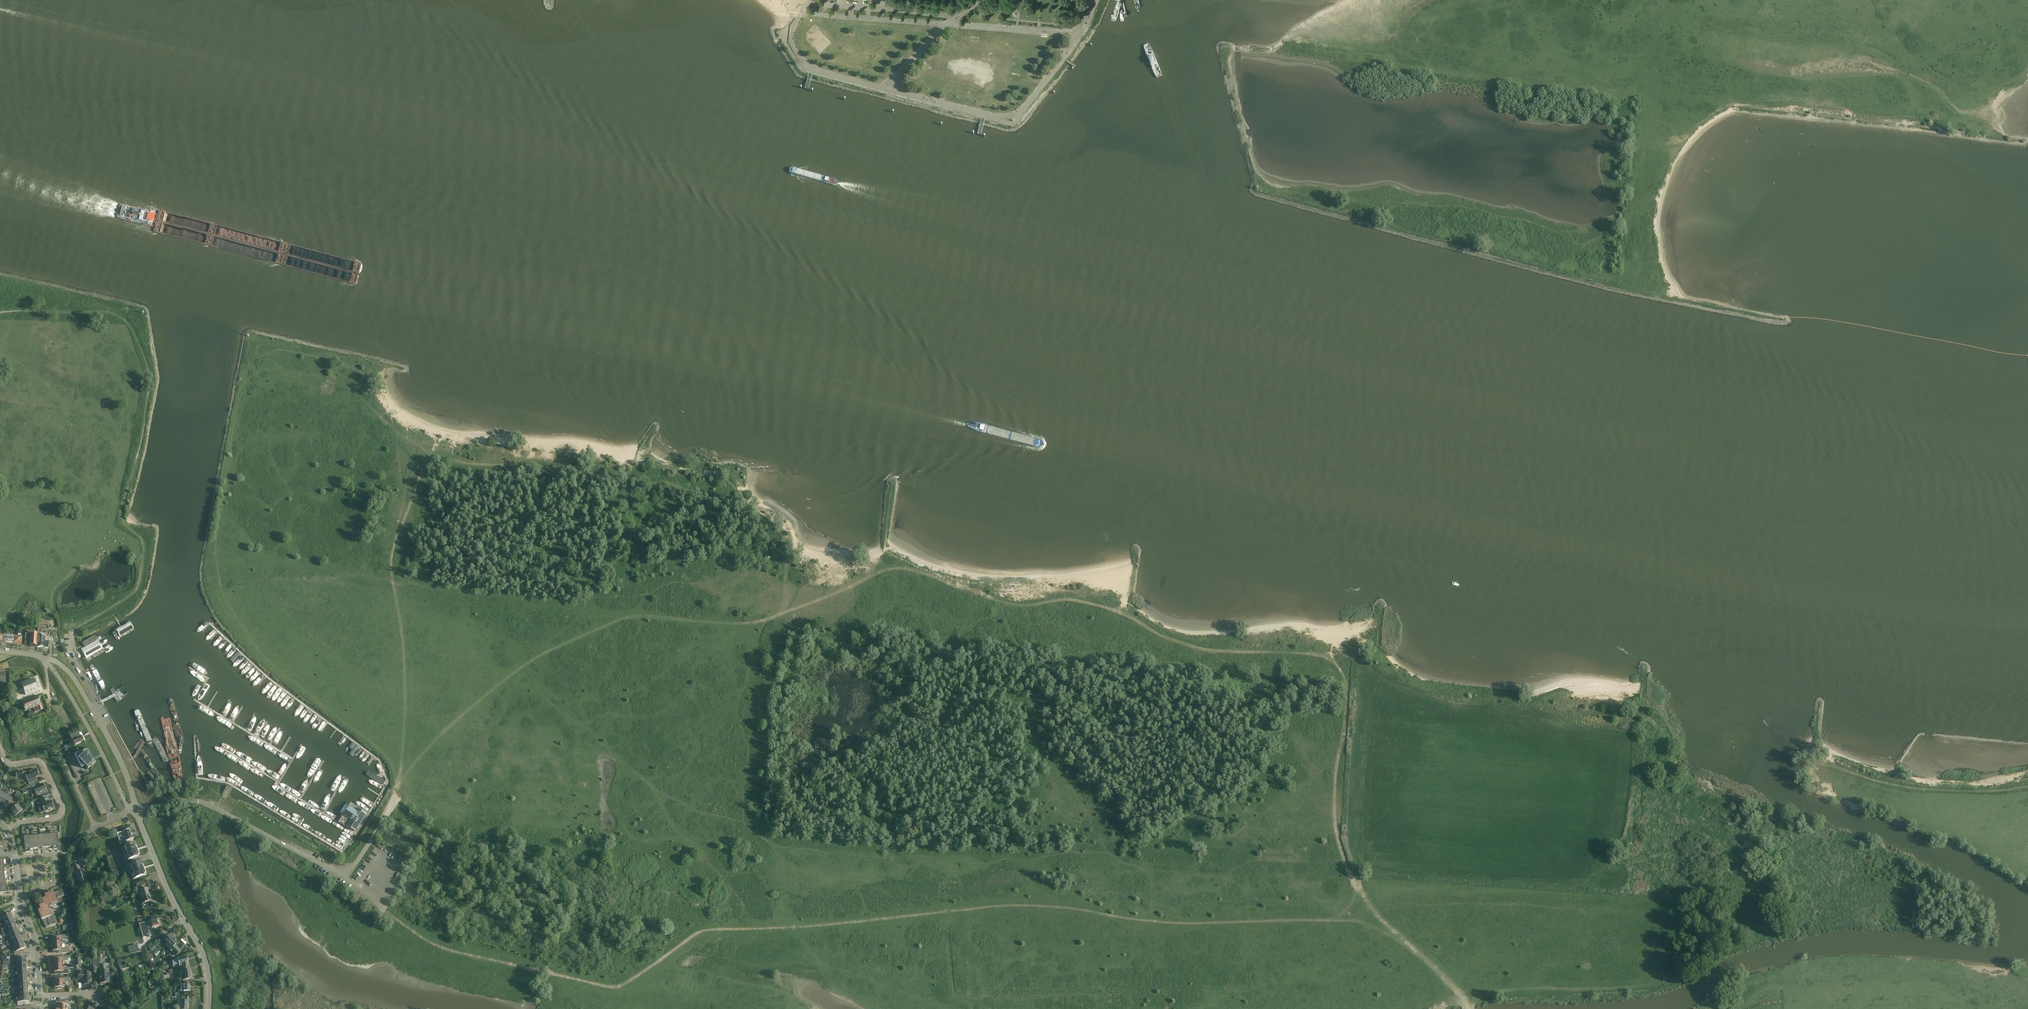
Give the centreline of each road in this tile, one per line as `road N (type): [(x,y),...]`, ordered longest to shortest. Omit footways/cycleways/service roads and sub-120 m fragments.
road 1 (unclassified): [(208,1008),(204,959),(136,811)]
road 2 (unclassified): [(136,811),(103,724),(68,672),(43,658)]
road 3 (residential): [(0,748),(8,763),(39,761),(62,808),(55,818),(7,828)]

